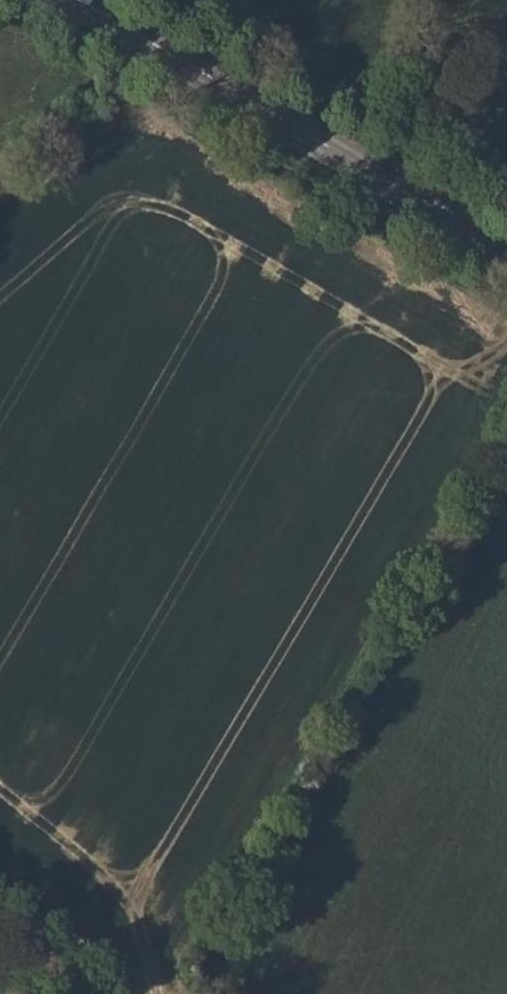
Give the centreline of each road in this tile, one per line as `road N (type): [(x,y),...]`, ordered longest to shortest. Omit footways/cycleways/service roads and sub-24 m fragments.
road 1 (secondary): [(64,0),(506,257)]

